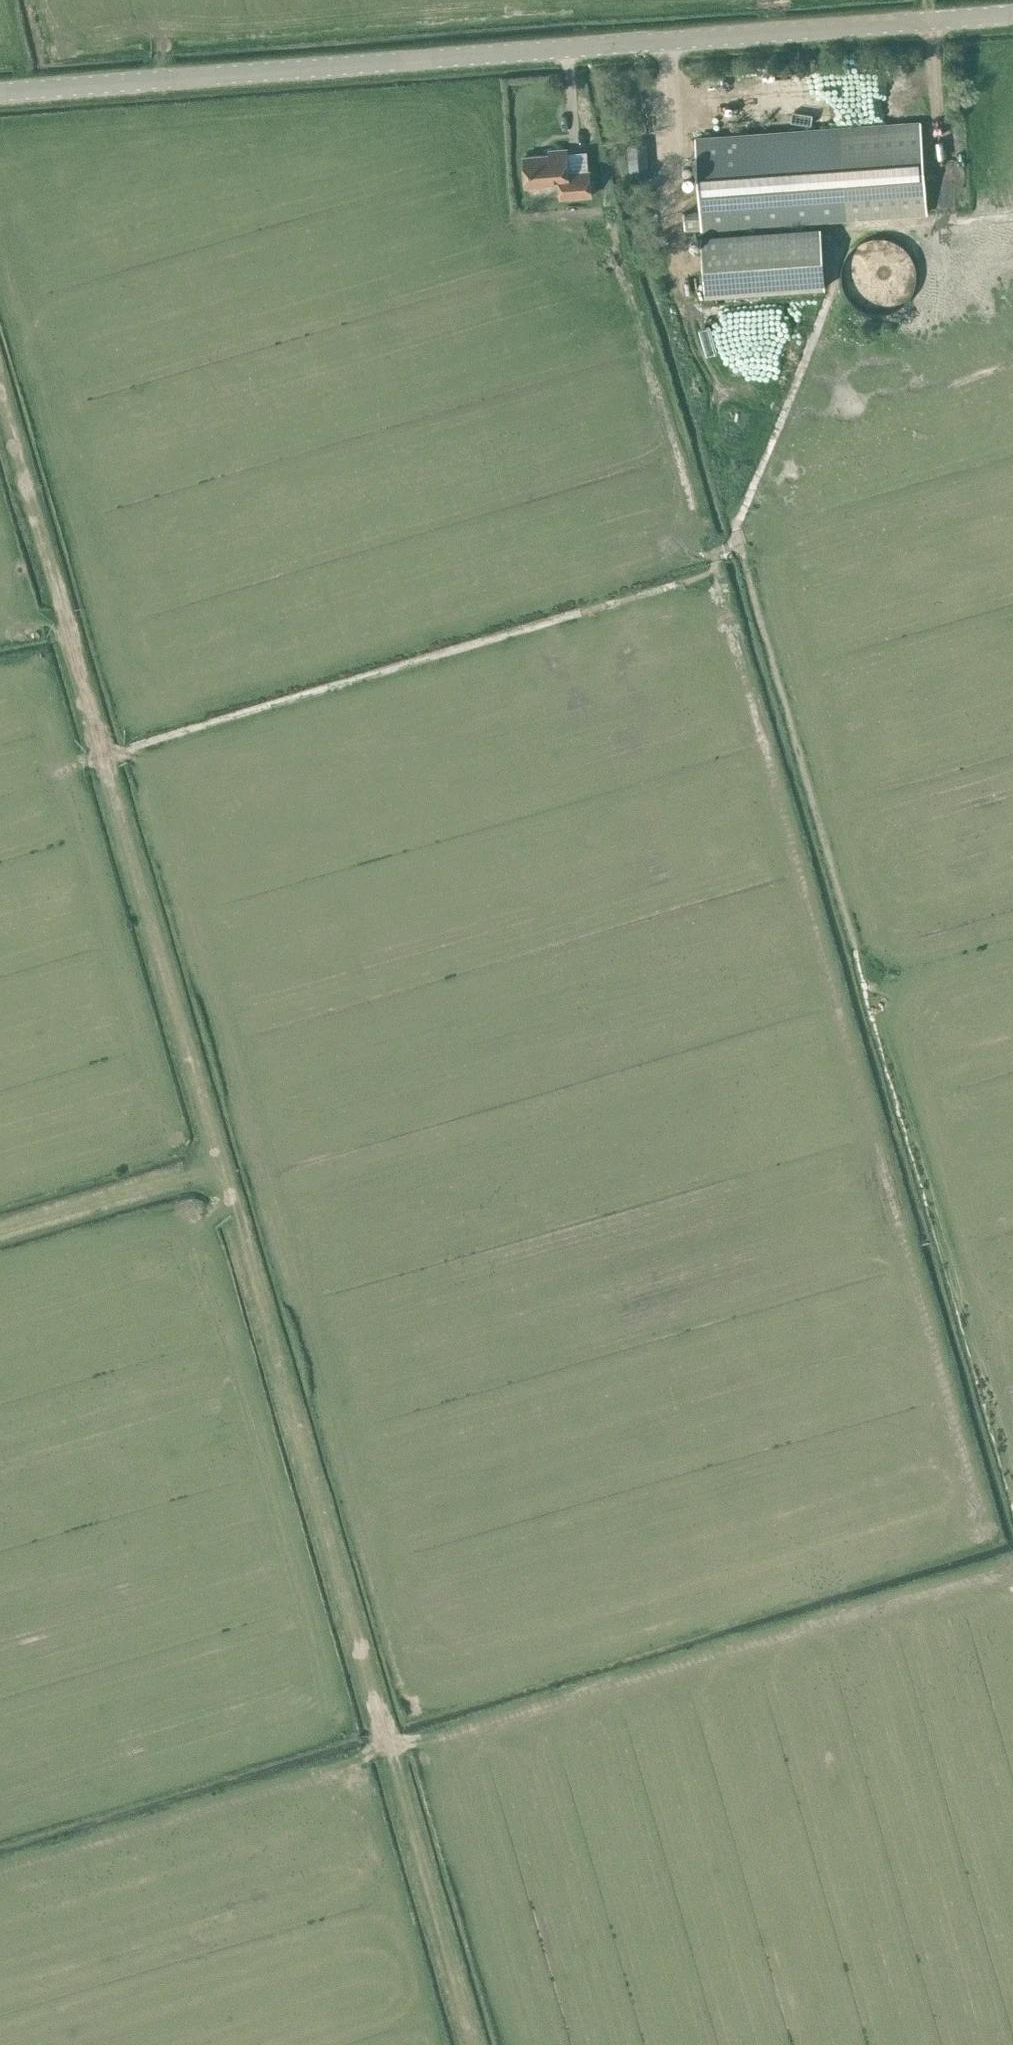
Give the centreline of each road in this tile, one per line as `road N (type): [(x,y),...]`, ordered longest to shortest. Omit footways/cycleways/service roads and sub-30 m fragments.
road 1 (track): [(473,2044),(0,398)]
road 2 (unclassified): [(1012,16),(0,93)]
road 3 (track): [(0,1231),(220,1165)]

